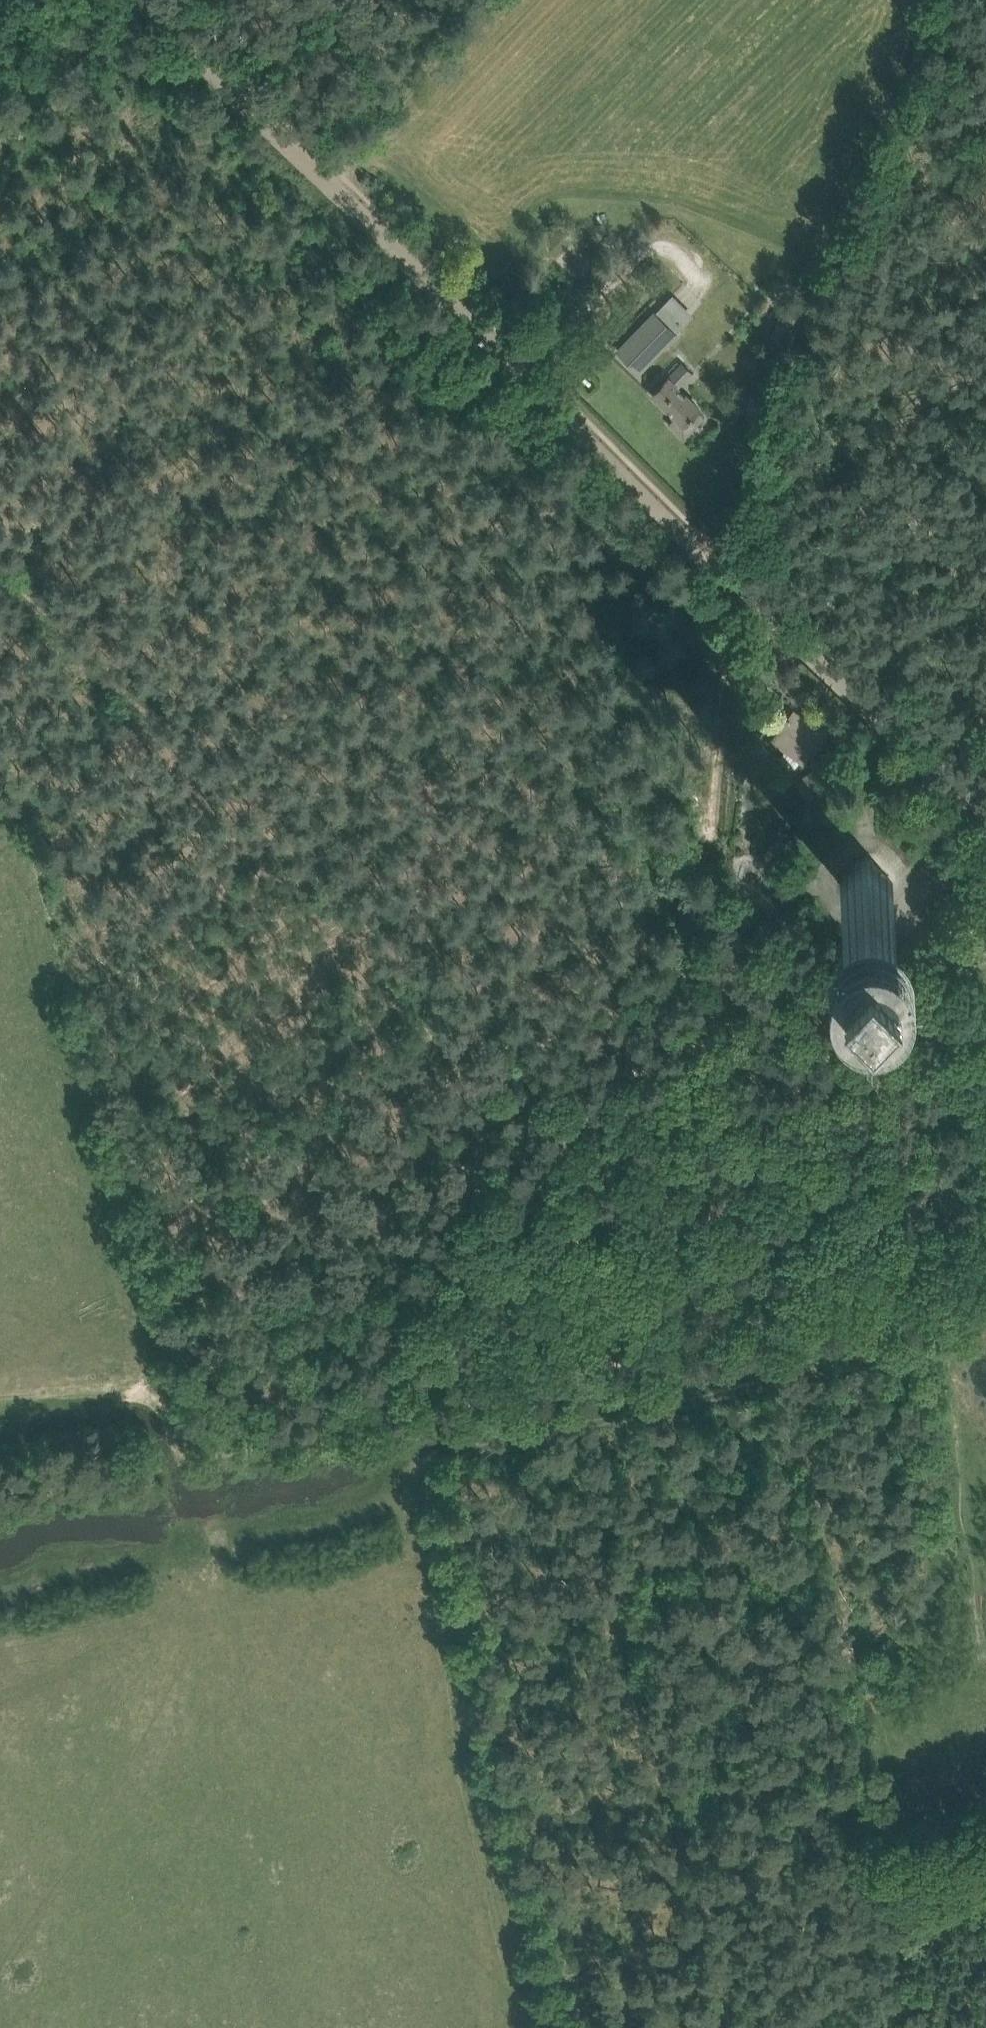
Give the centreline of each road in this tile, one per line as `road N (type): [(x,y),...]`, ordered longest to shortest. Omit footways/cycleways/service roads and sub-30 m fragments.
road 1 (track): [(143,0),(703,559),(985,821)]

